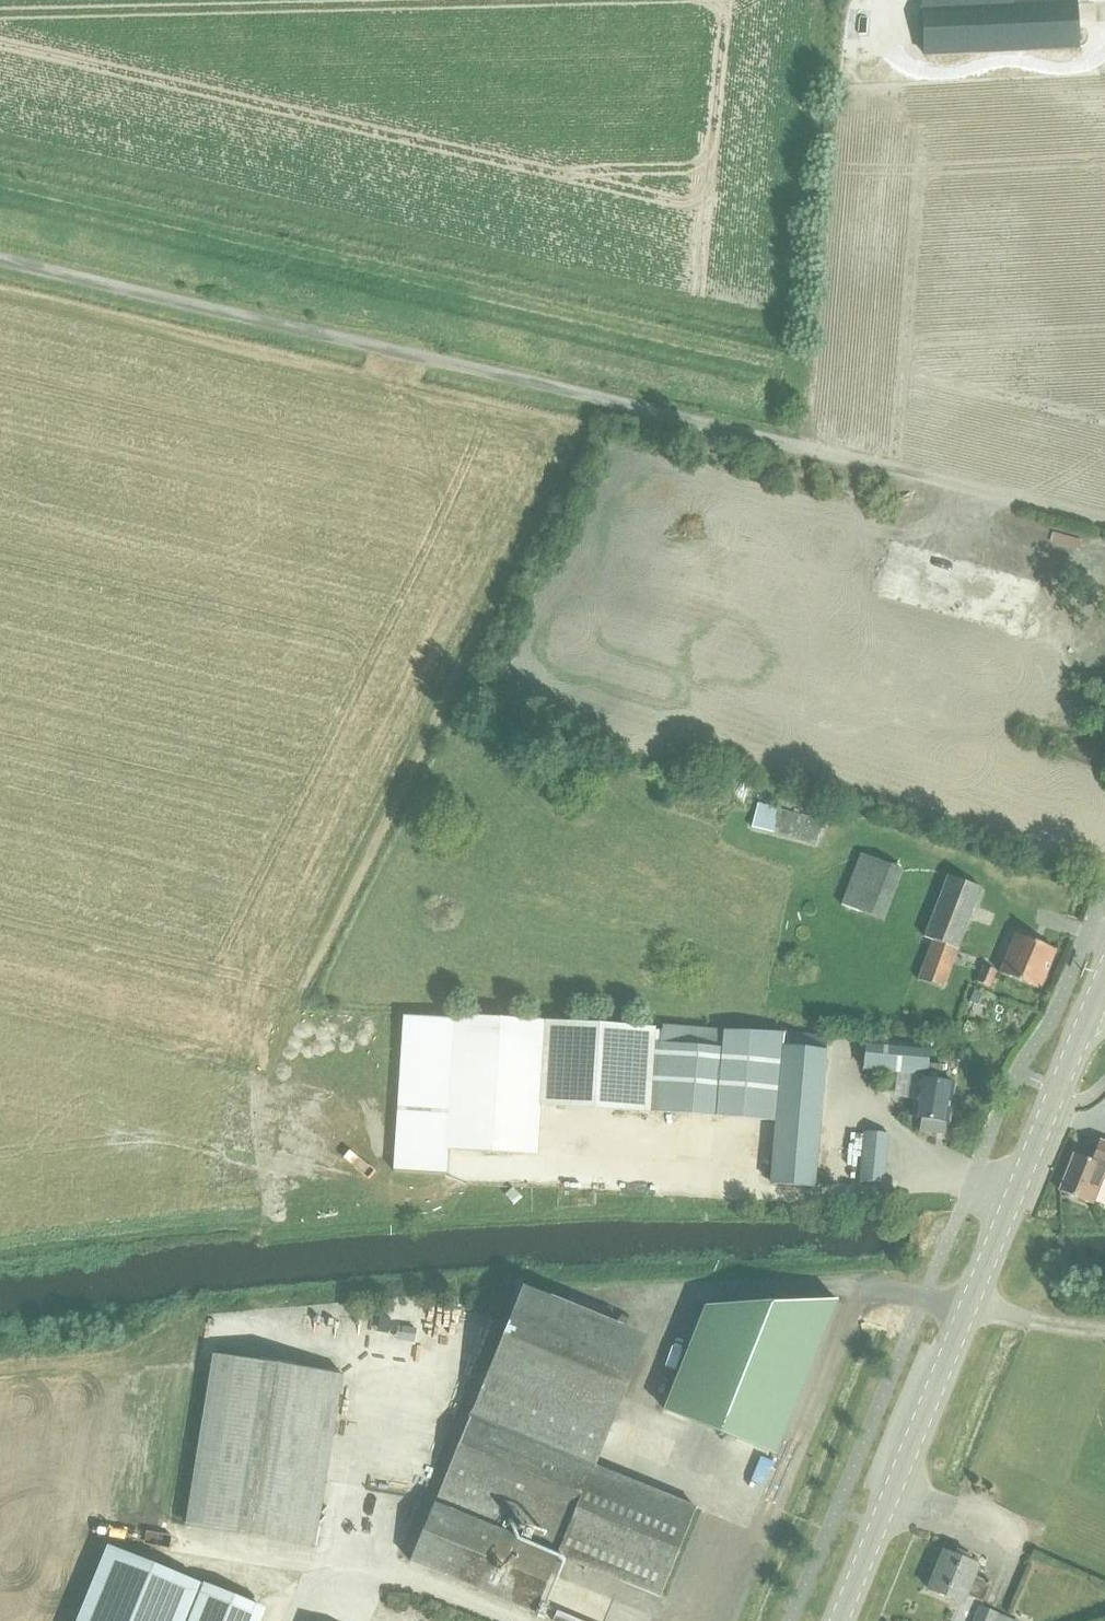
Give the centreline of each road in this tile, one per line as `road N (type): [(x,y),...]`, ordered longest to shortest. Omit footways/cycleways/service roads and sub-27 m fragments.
road 1 (track): [(0,257),(1104,521)]
road 2 (secondary): [(838,1620),(1104,979)]
road 3 (track): [(869,1294),(1104,1340)]

